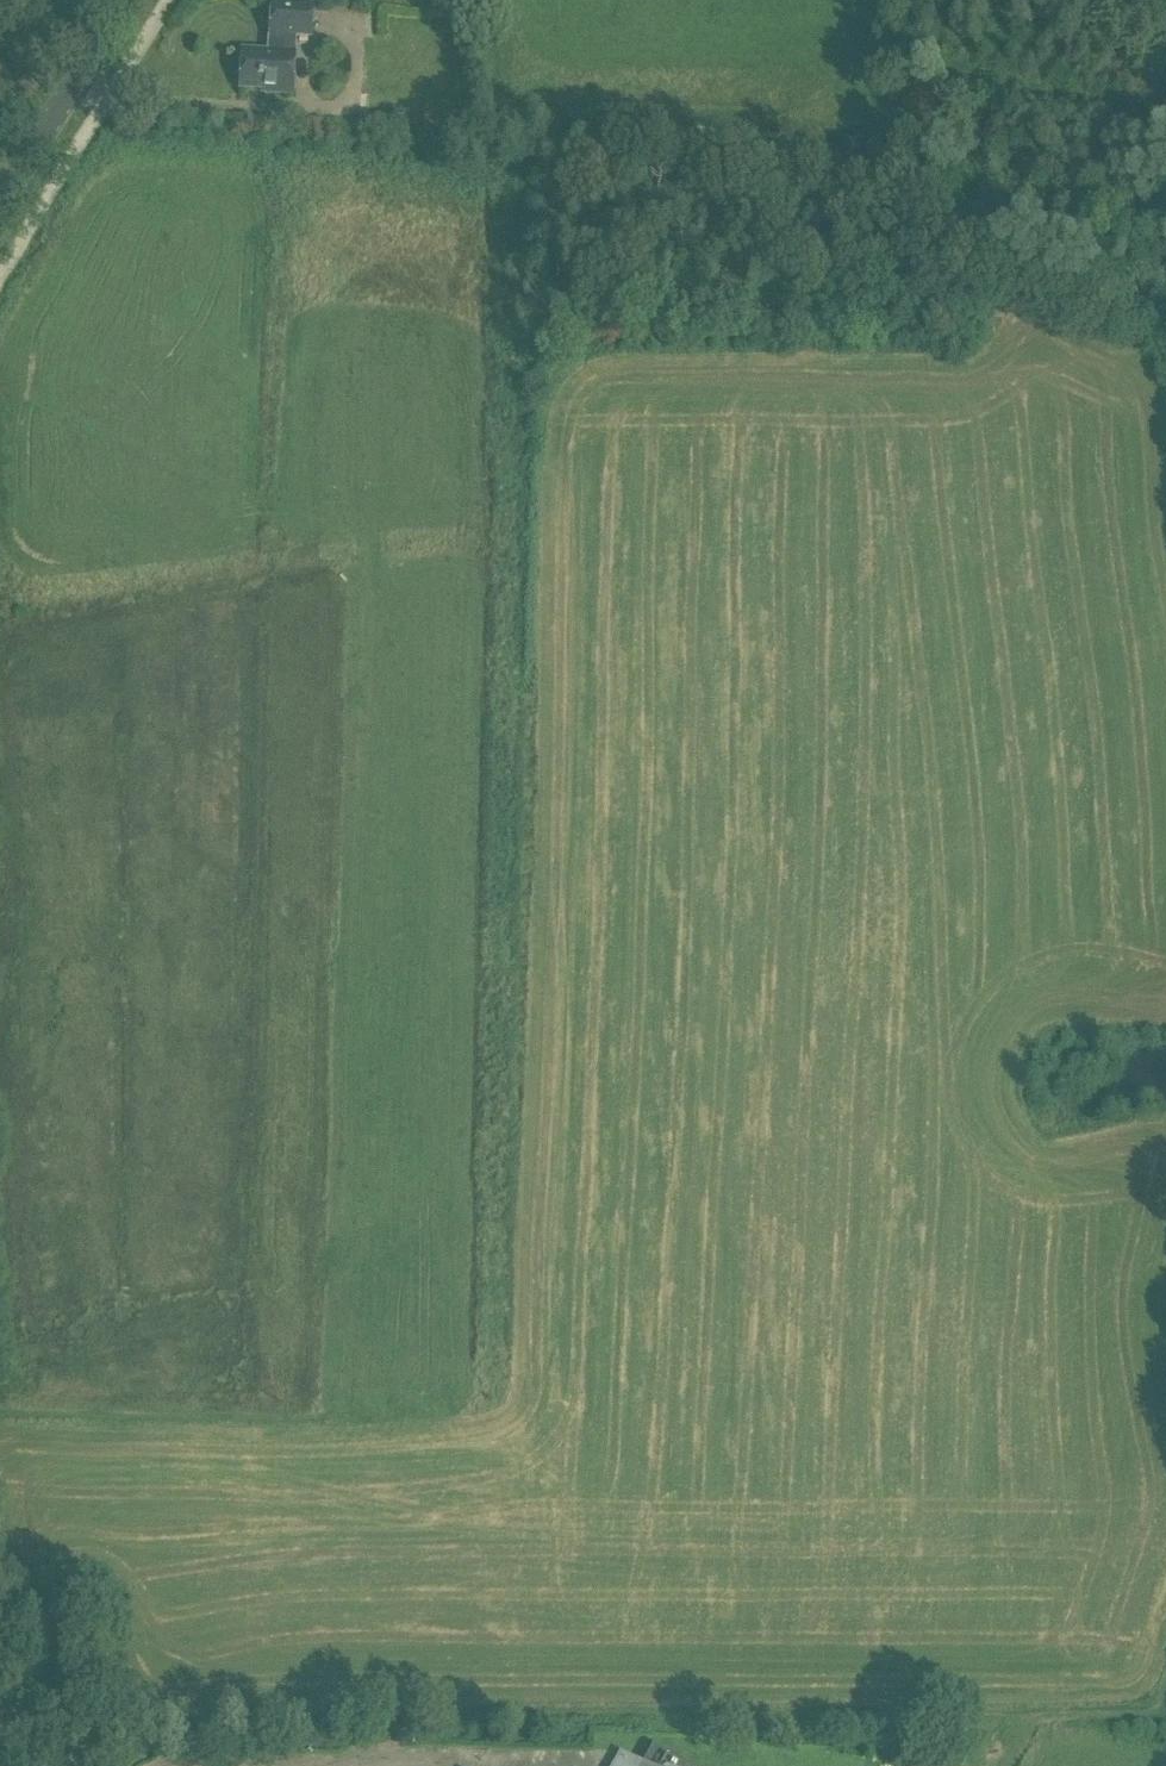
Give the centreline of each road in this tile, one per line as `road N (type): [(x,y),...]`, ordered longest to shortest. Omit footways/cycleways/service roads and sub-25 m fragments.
road 1 (tertiary): [(0,215),(129,0)]

